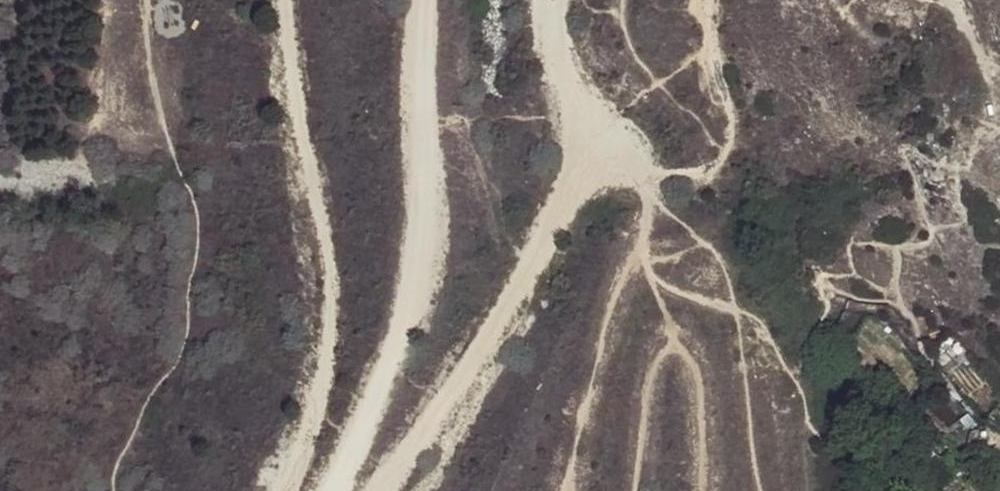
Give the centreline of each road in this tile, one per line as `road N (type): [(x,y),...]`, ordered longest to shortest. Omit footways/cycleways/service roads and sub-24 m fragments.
road 1 (track): [(420,0),(423,289),(336,490)]
road 2 (track): [(276,0),(294,146),(332,287),(315,389),(269,490)]
road 3 (track): [(417,490),(500,349),(586,150)]
road 4 (track): [(586,150),(567,116),(539,0)]

